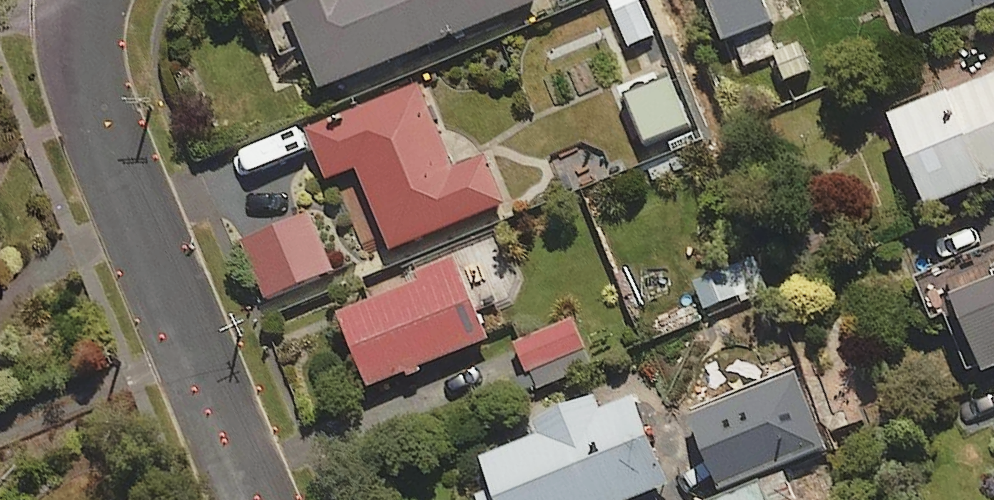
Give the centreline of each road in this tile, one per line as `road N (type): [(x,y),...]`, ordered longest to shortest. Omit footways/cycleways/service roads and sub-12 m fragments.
road 1 (residential): [(255,499),(103,130),(77,0)]

